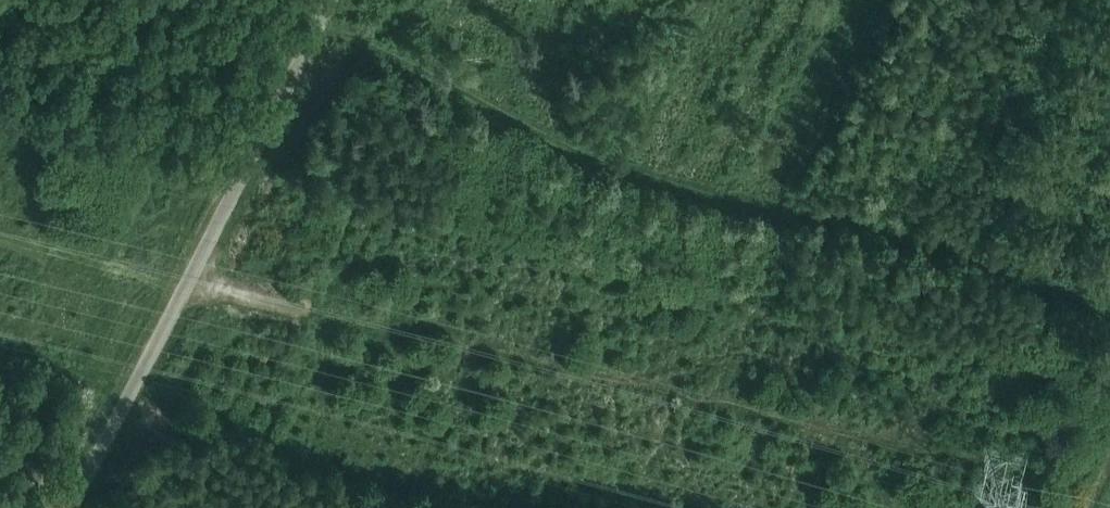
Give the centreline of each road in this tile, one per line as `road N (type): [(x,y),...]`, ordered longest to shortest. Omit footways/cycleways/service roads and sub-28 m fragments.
road 1 (unclassified): [(71,507),(329,0)]

